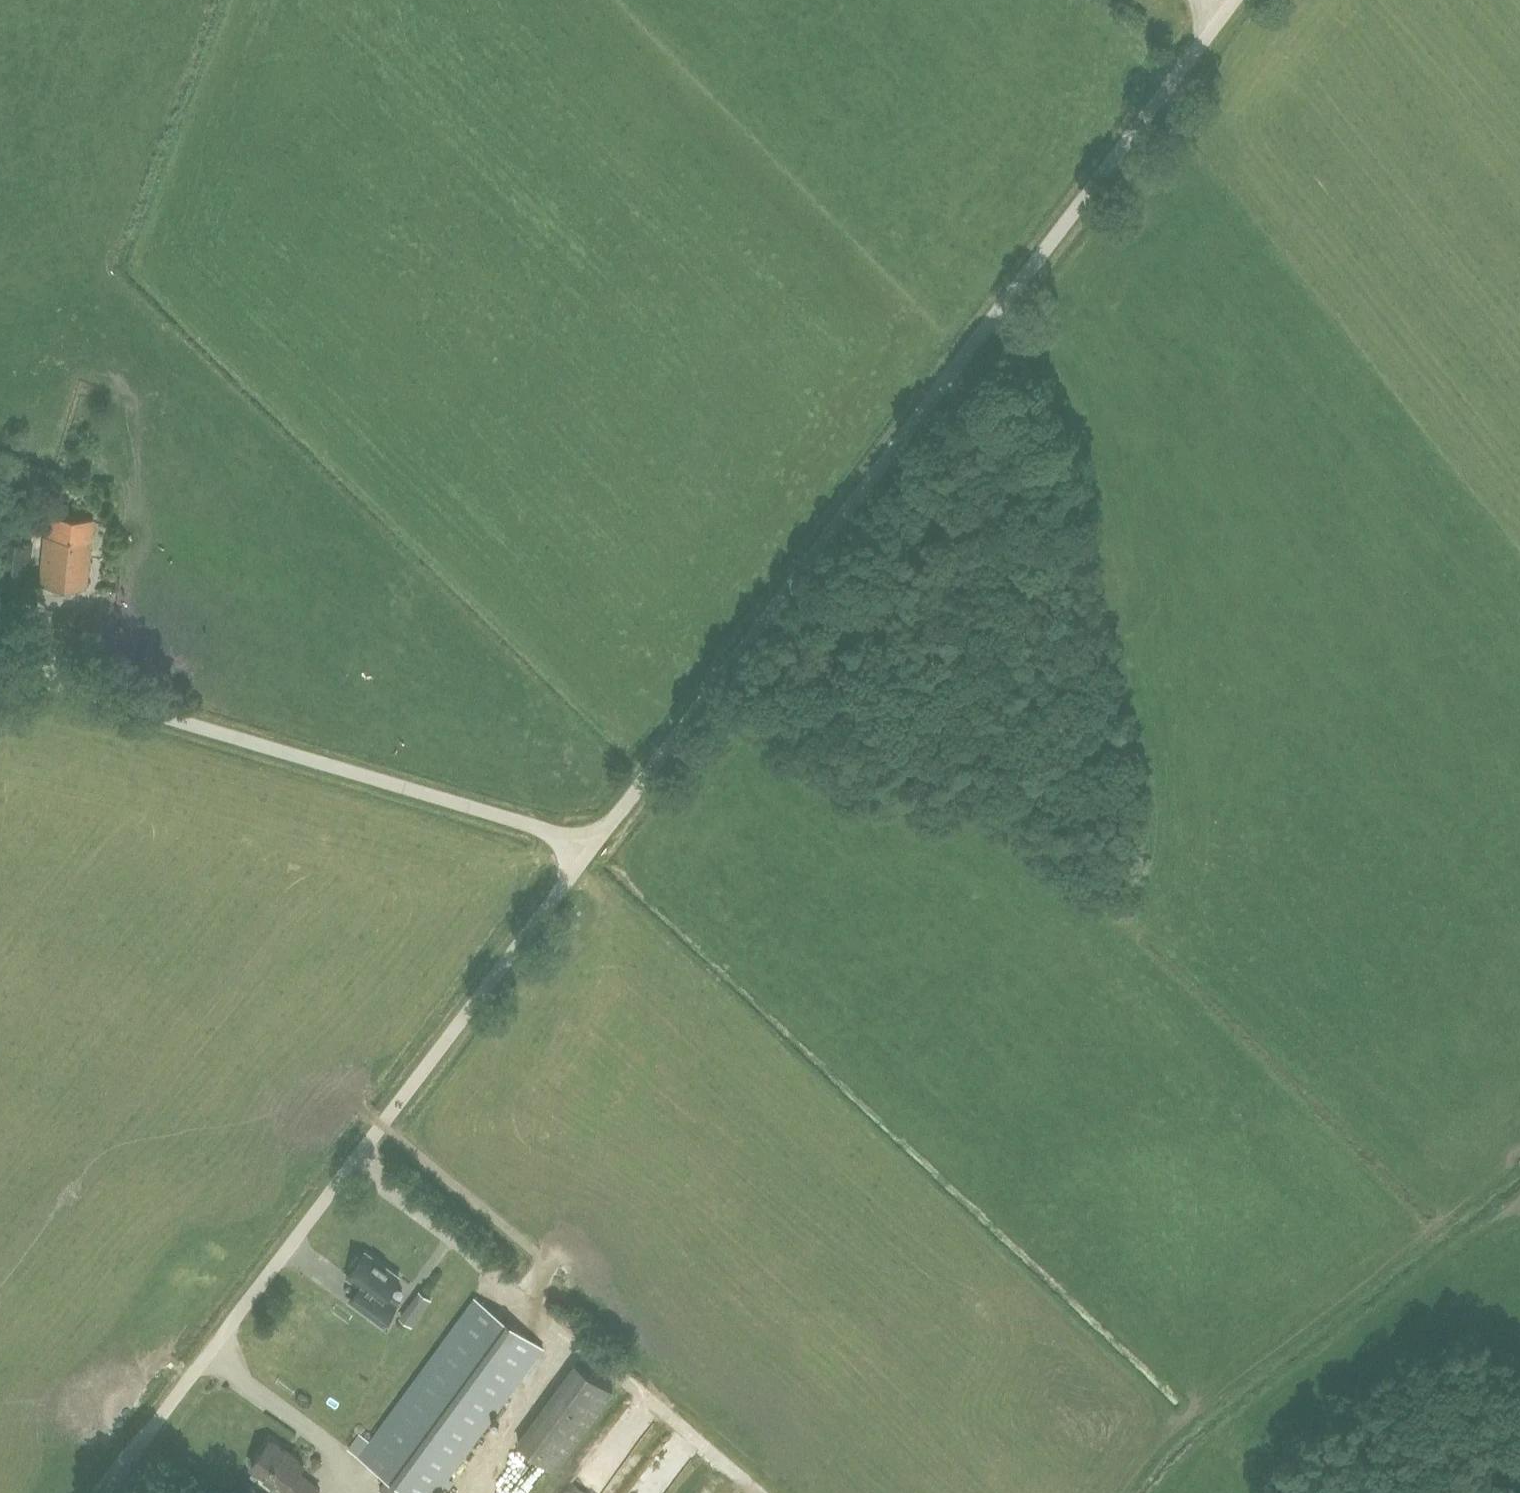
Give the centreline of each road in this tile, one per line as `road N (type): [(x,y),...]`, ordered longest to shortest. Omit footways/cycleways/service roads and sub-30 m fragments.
road 1 (unclassified): [(593,846),(1226,0)]
road 2 (unclassified): [(159,1421),(593,846)]
road 3 (unclassified): [(593,846),(0,670)]

